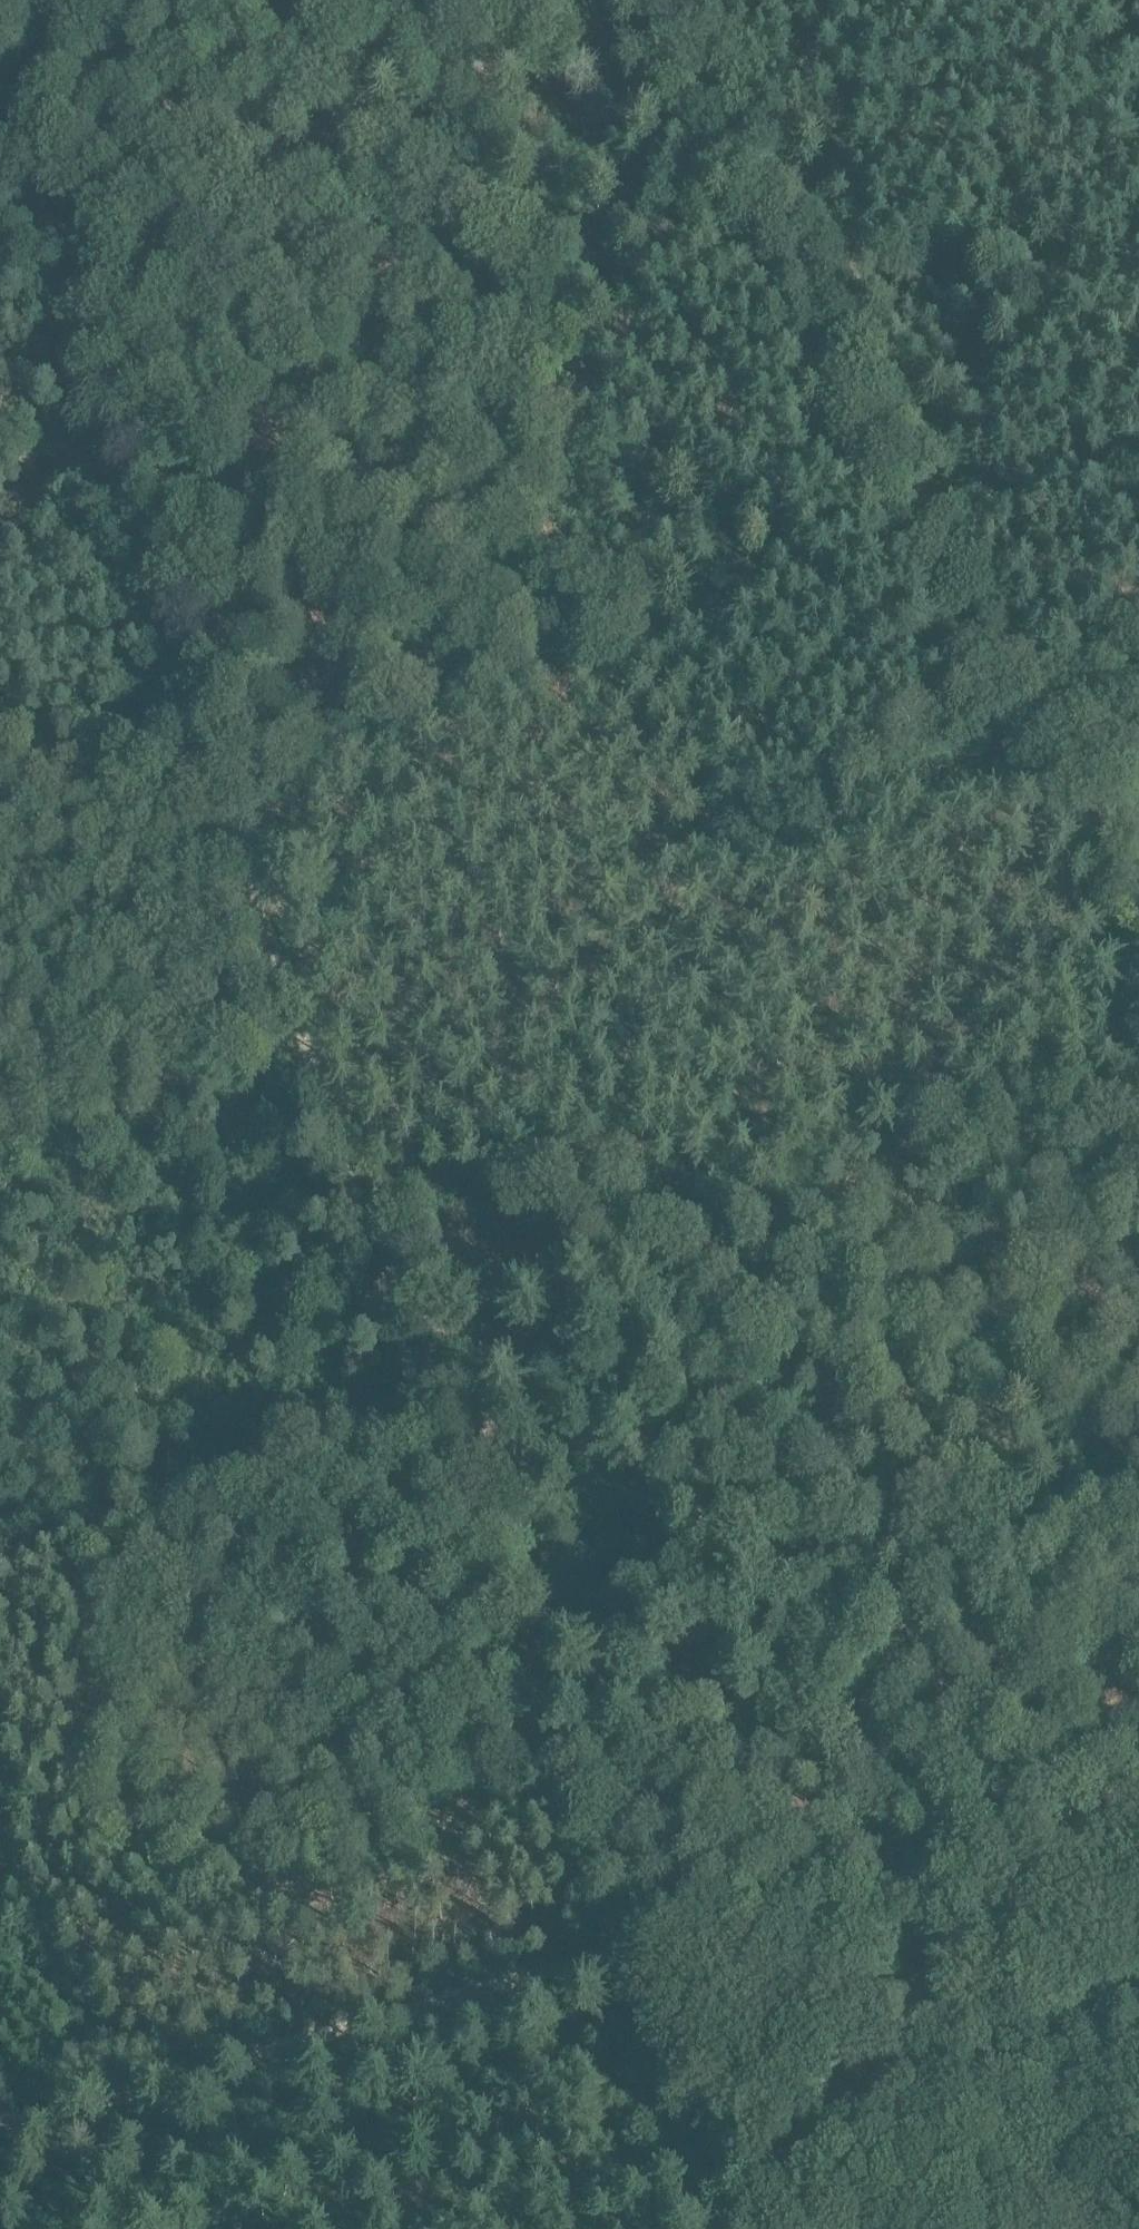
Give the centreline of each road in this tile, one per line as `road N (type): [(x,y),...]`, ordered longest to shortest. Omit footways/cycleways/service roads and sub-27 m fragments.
road 1 (track): [(0,2128),(624,1956)]
road 2 (track): [(624,1956),(1138,1792)]
road 3 (track): [(720,2228),(624,1956)]

